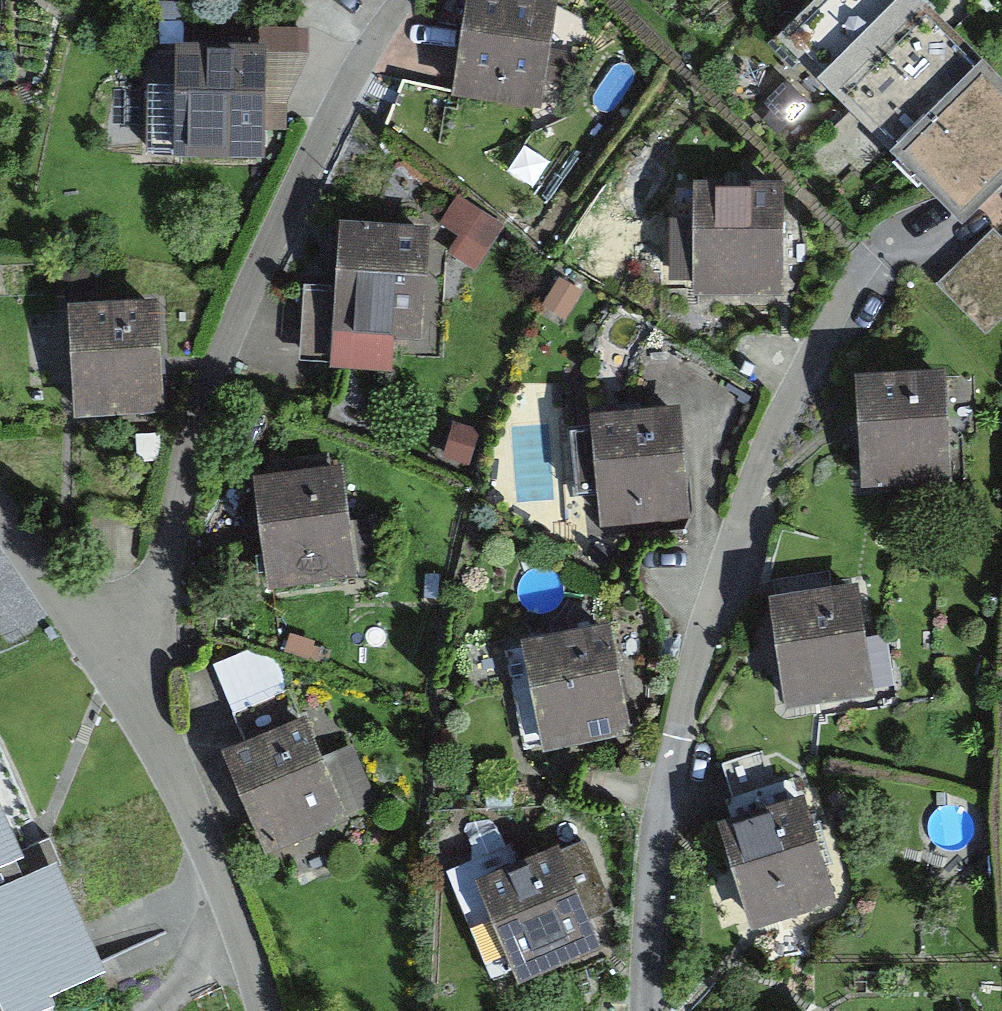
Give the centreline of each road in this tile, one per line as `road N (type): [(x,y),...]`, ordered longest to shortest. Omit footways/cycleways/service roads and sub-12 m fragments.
road 1 (residential): [(669,1010),(694,691),(734,533),(790,403),(888,228)]
road 2 (residential): [(407,0),(347,84),(234,305),(171,562),(123,658)]
road 3 (residential): [(123,658),(238,934),(261,1010)]
road 4 (residential): [(0,493),(123,658)]

